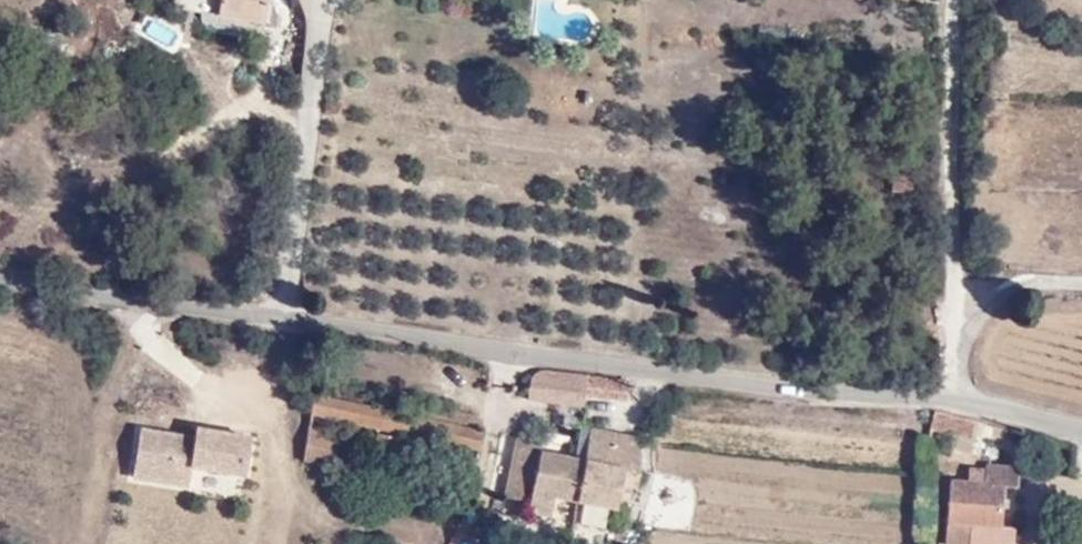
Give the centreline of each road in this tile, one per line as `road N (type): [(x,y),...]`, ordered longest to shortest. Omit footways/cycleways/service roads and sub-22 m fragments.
road 1 (unclassified): [(0,279),(789,393),(946,394)]
road 2 (unclassified): [(946,394),(954,0)]
road 3 (unclassified): [(946,394),(1081,431)]

